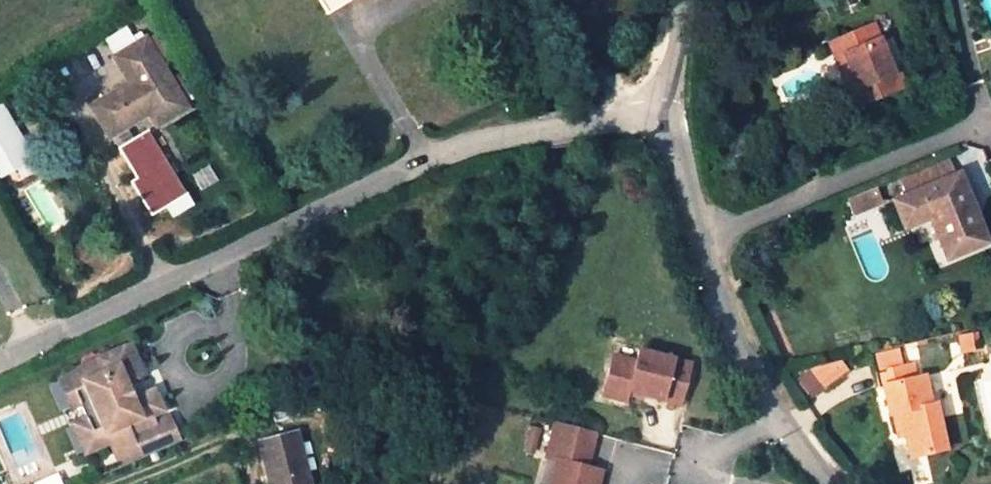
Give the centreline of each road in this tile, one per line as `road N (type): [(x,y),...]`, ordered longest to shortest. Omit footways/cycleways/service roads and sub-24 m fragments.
road 1 (residential): [(656,102),(423,155),(0,354)]
road 2 (residential): [(834,483),(758,380),(736,334),(656,102)]

